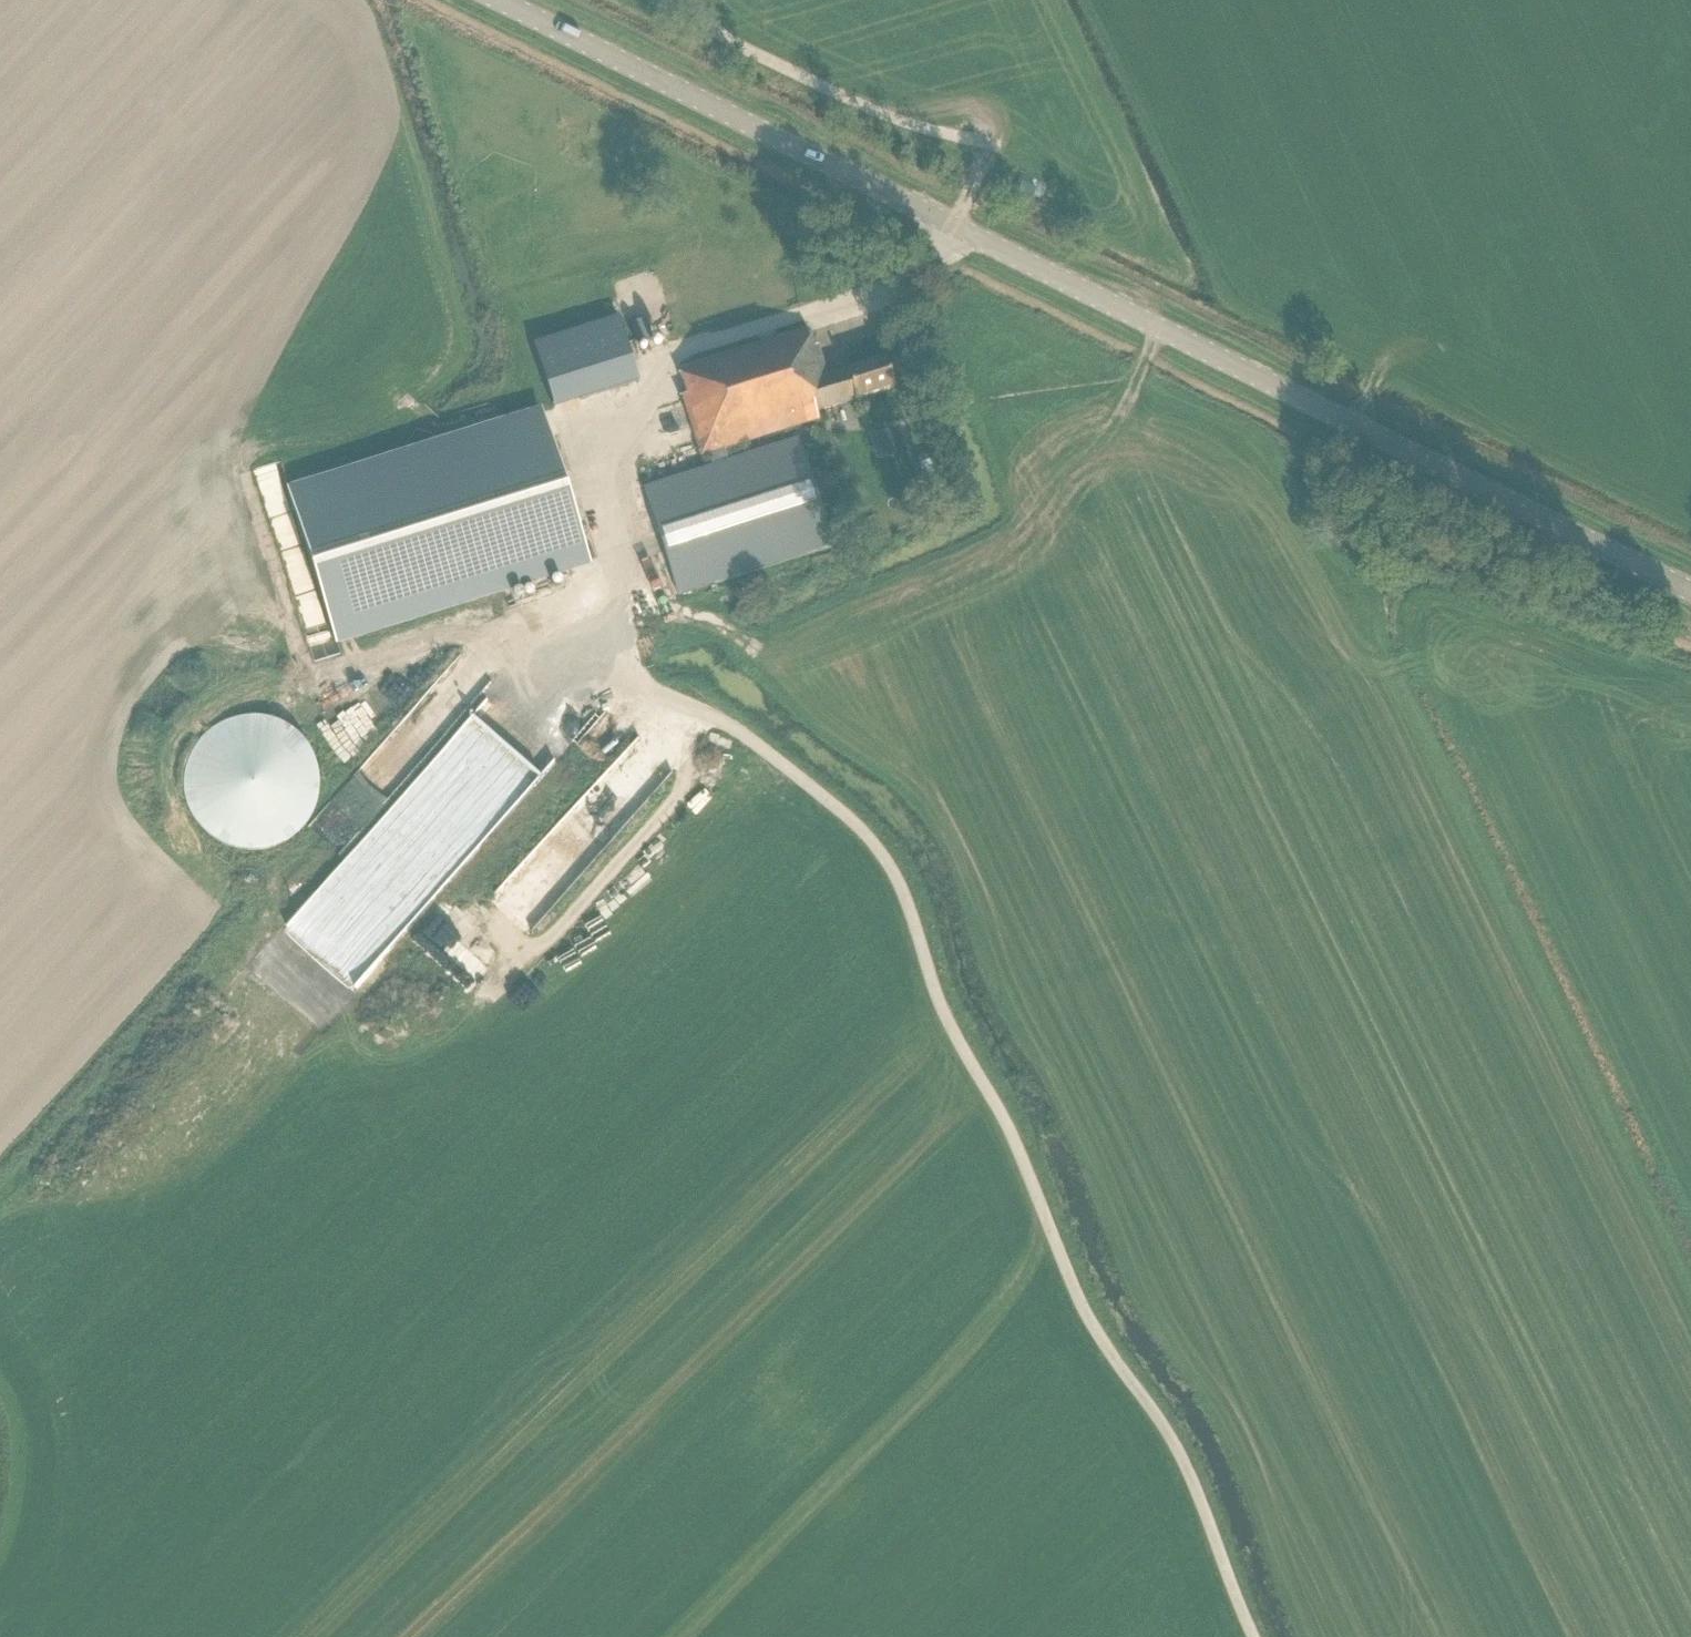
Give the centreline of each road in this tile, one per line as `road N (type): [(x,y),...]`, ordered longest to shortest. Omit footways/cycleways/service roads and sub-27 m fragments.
road 1 (tertiary): [(1690,592),(495,0)]

